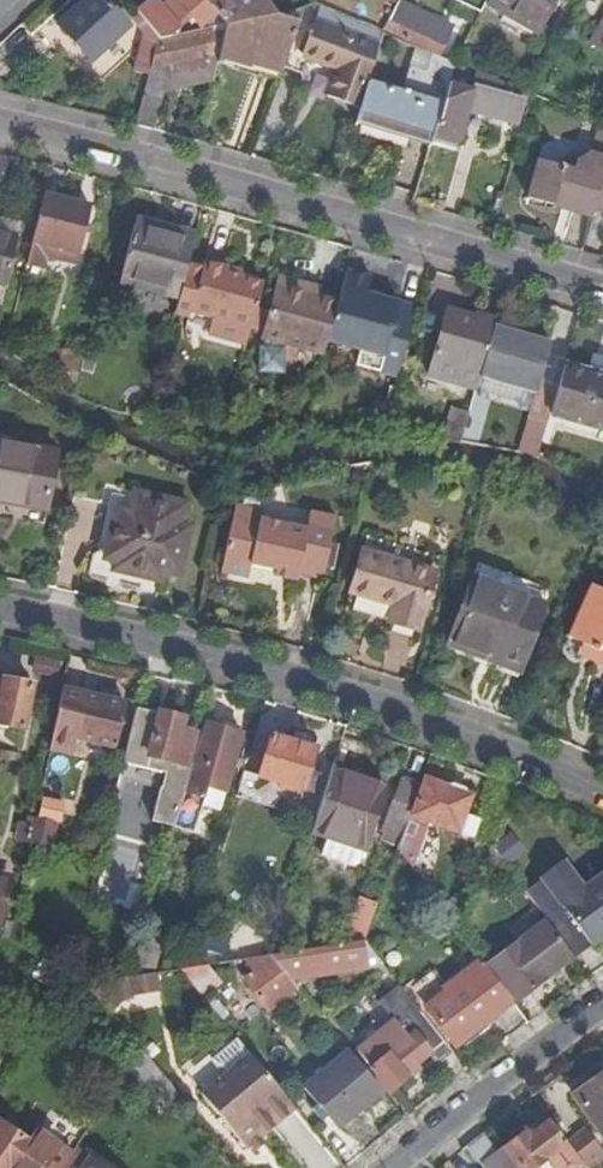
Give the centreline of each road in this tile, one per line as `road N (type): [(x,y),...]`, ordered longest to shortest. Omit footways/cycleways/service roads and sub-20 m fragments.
road 1 (residential): [(0,611),(320,691),(602,795)]
road 2 (residential): [(602,293),(0,125)]
road 3 (residential): [(398,1167),(602,1011)]

